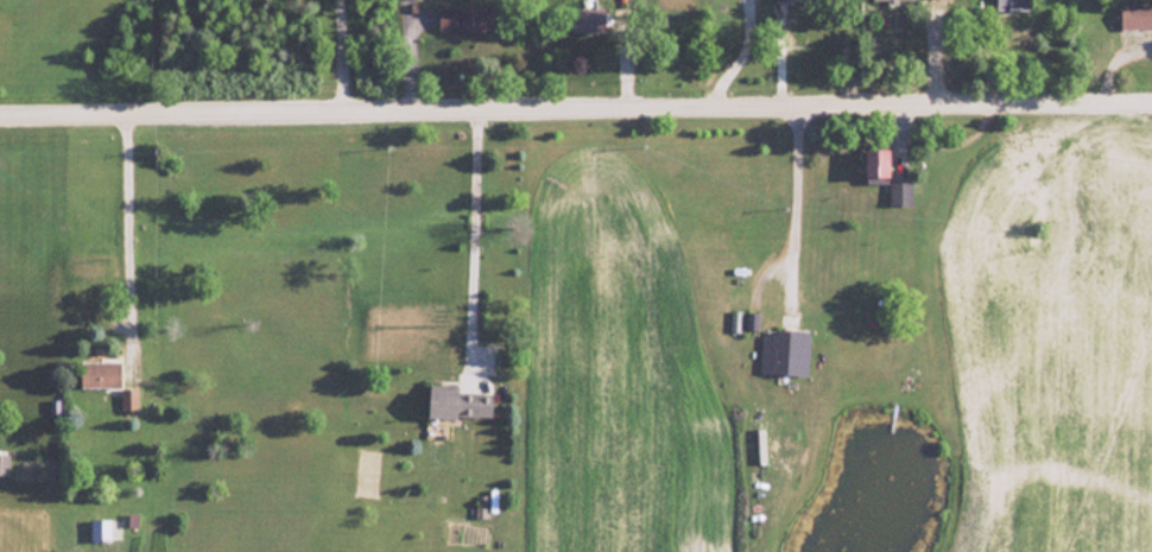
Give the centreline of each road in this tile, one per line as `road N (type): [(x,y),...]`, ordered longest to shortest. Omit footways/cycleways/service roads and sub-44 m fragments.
road 1 (residential): [(0,110),(1151,96)]

